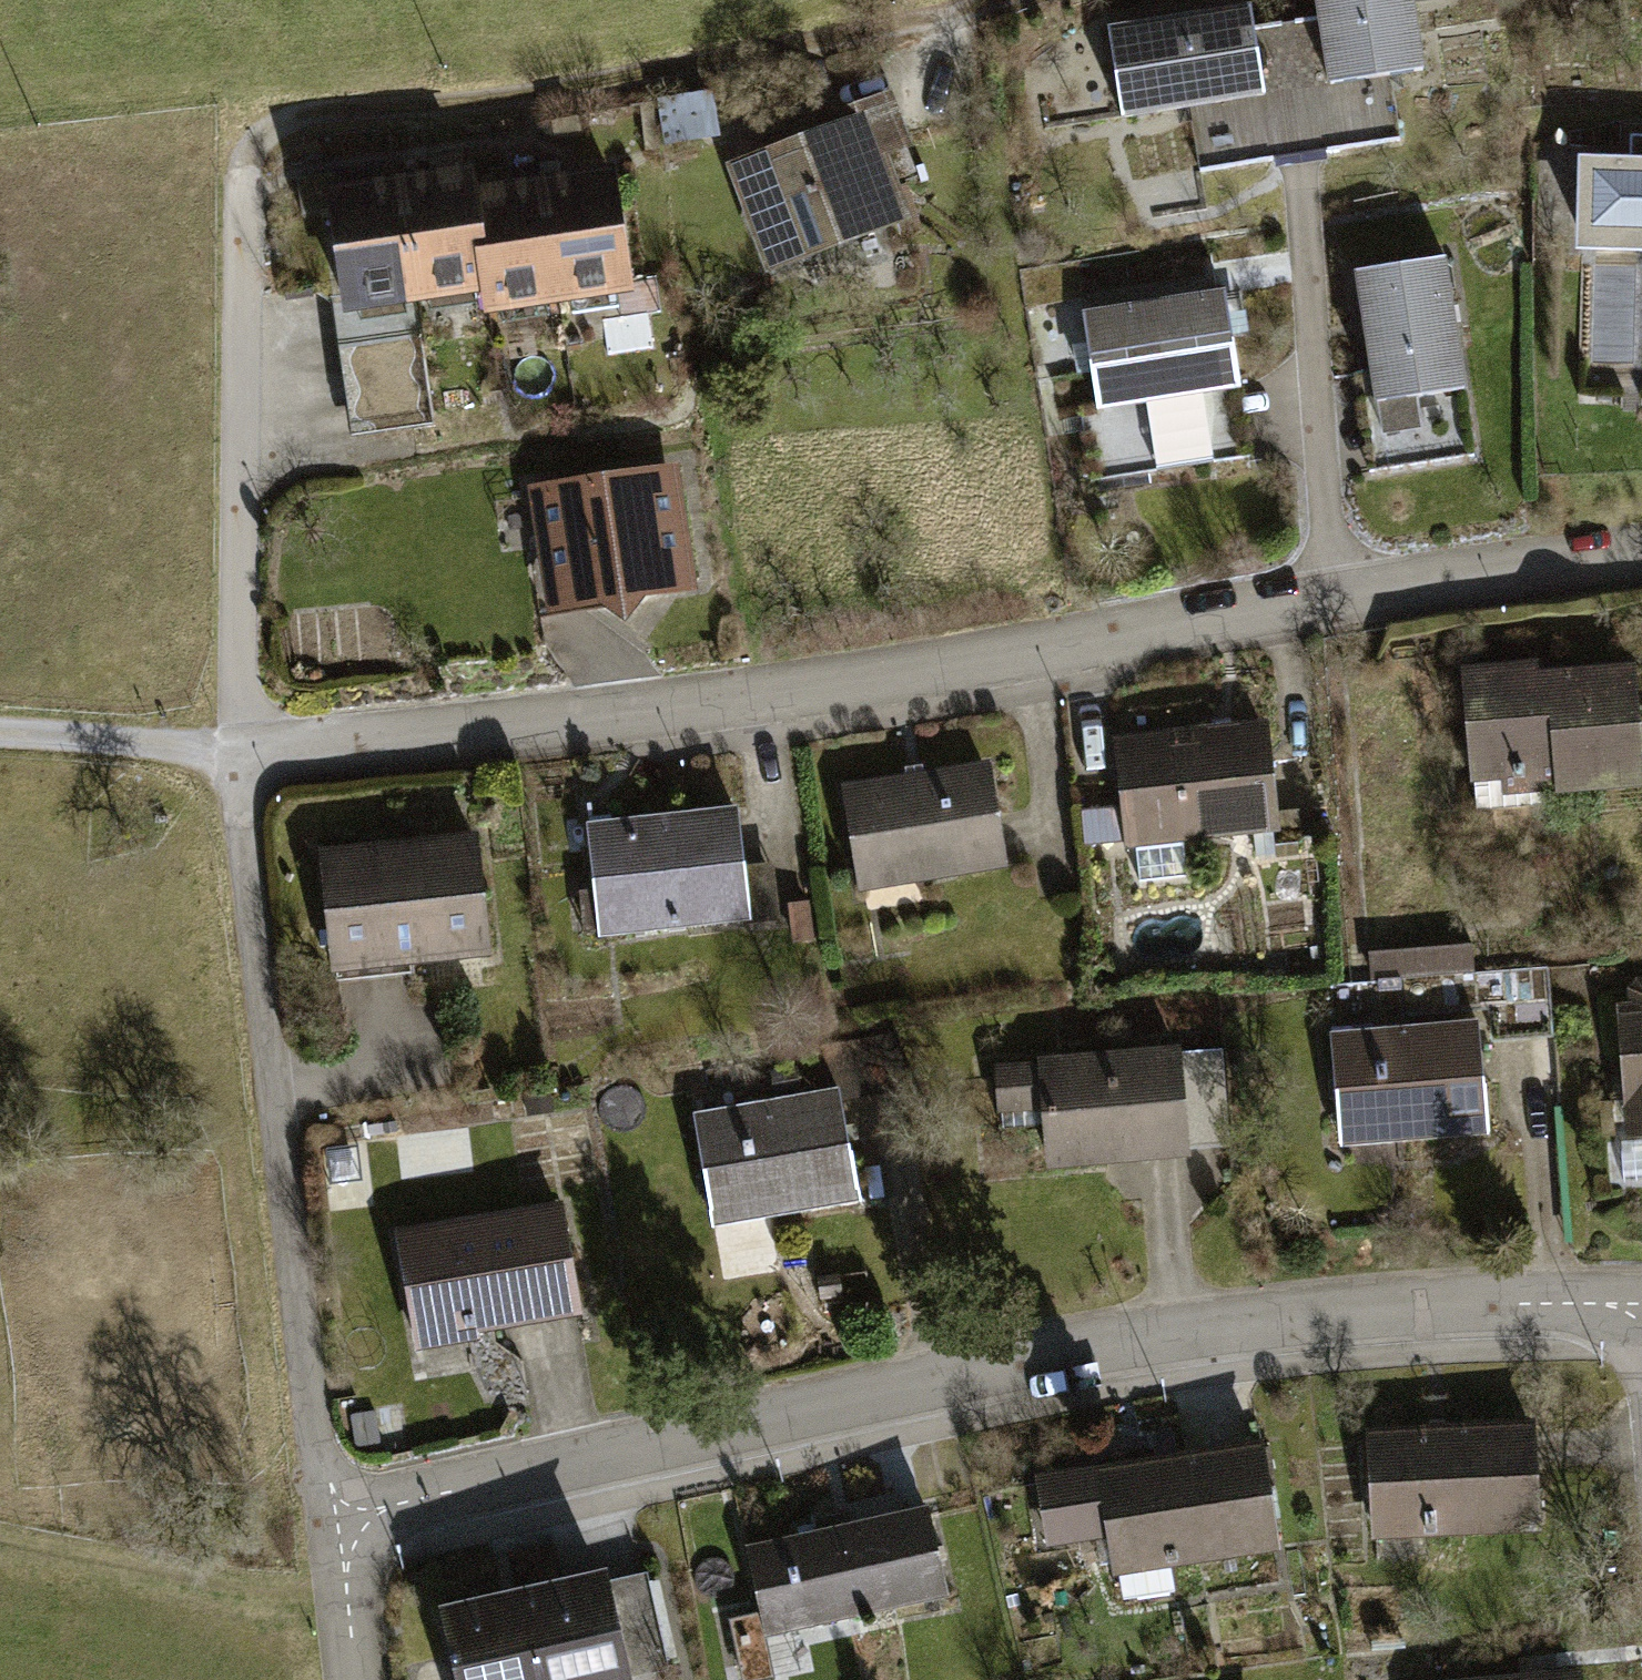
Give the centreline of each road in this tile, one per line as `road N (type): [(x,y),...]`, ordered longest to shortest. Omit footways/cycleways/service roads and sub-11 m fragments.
road 1 (residential): [(1641,561),(746,701),(239,755)]
road 2 (residential): [(1641,1310),(1410,1310),(1138,1340),(332,1517)]
road 3 (track): [(245,172),(286,115),(491,103),(703,73),(1002,0)]
road 4 (residential): [(332,1517),(239,755)]
road 5 (residential): [(239,755),(245,172)]
road 6 (track): [(239,755),(0,740)]
road 7 (residential): [(354,1679),(332,1517)]

